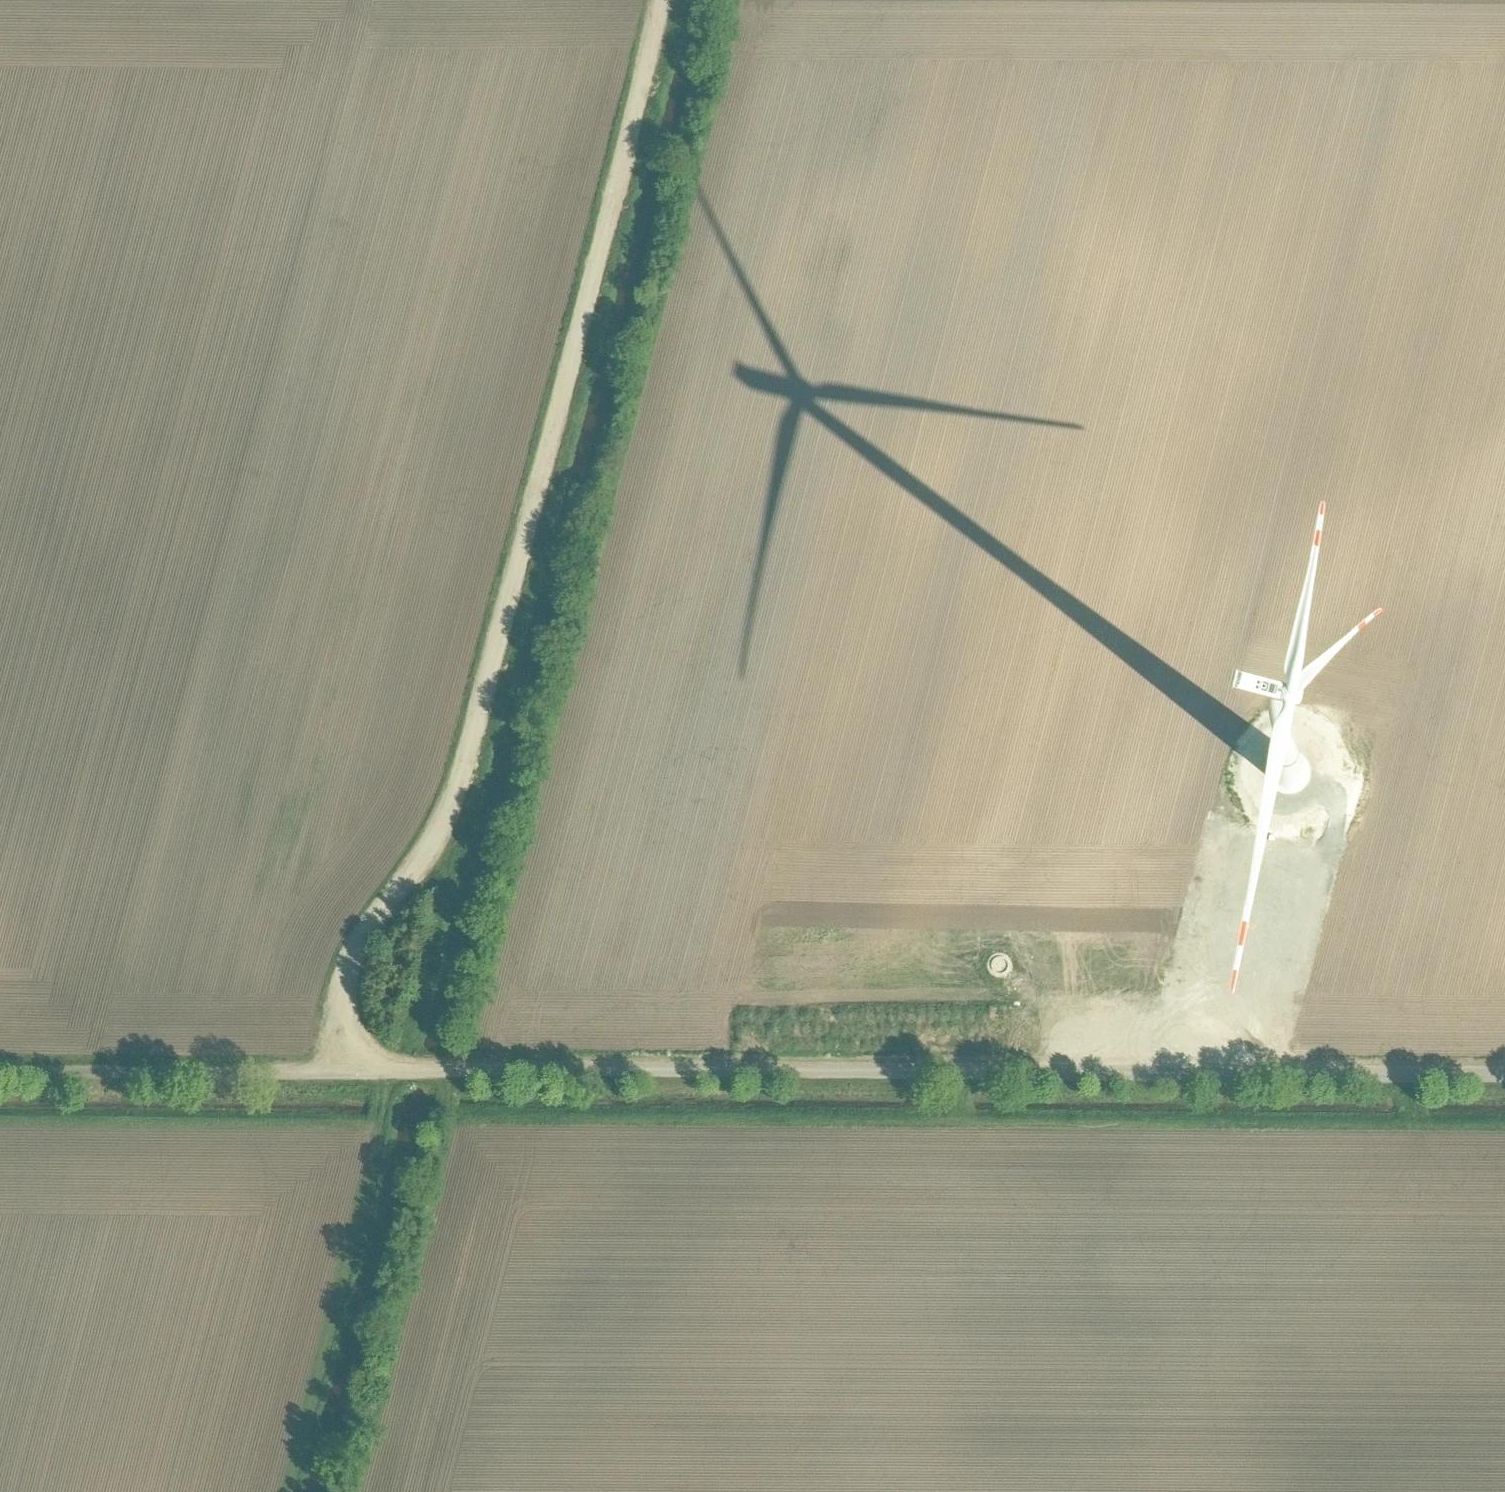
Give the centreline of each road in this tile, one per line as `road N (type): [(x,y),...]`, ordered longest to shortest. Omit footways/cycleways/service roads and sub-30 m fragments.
road 1 (track): [(1220,1067),(1268,845)]

